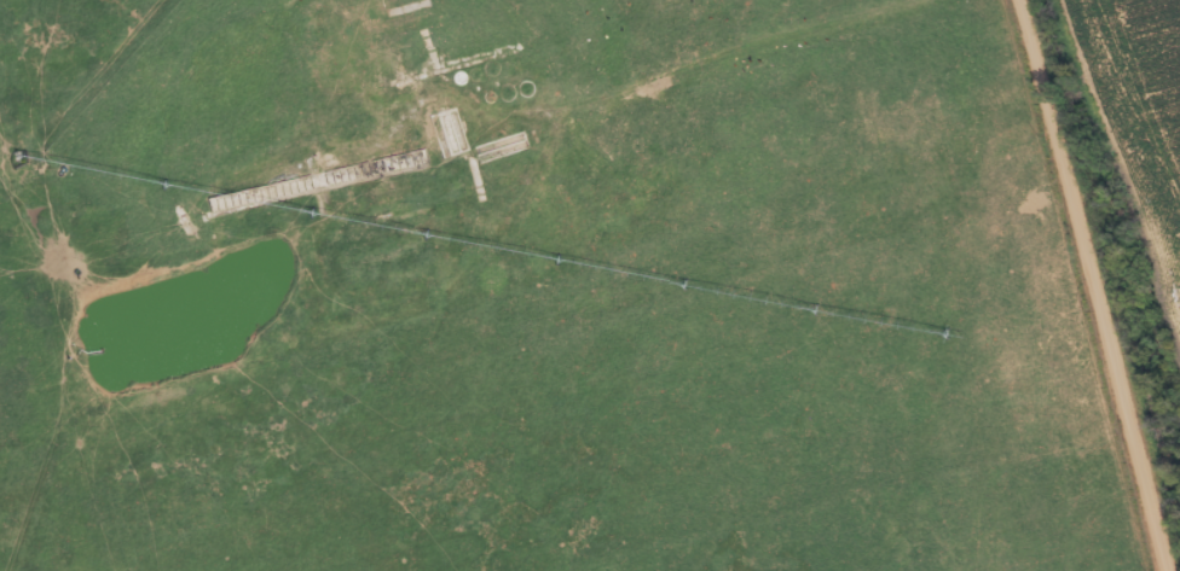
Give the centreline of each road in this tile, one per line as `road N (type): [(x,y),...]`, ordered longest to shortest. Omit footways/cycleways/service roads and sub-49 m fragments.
road 1 (residential): [(0,243),(73,227),(442,99),(903,0)]
road 2 (residential): [(1157,570),(1010,0)]
road 3 (residential): [(116,570),(73,378),(73,227)]

